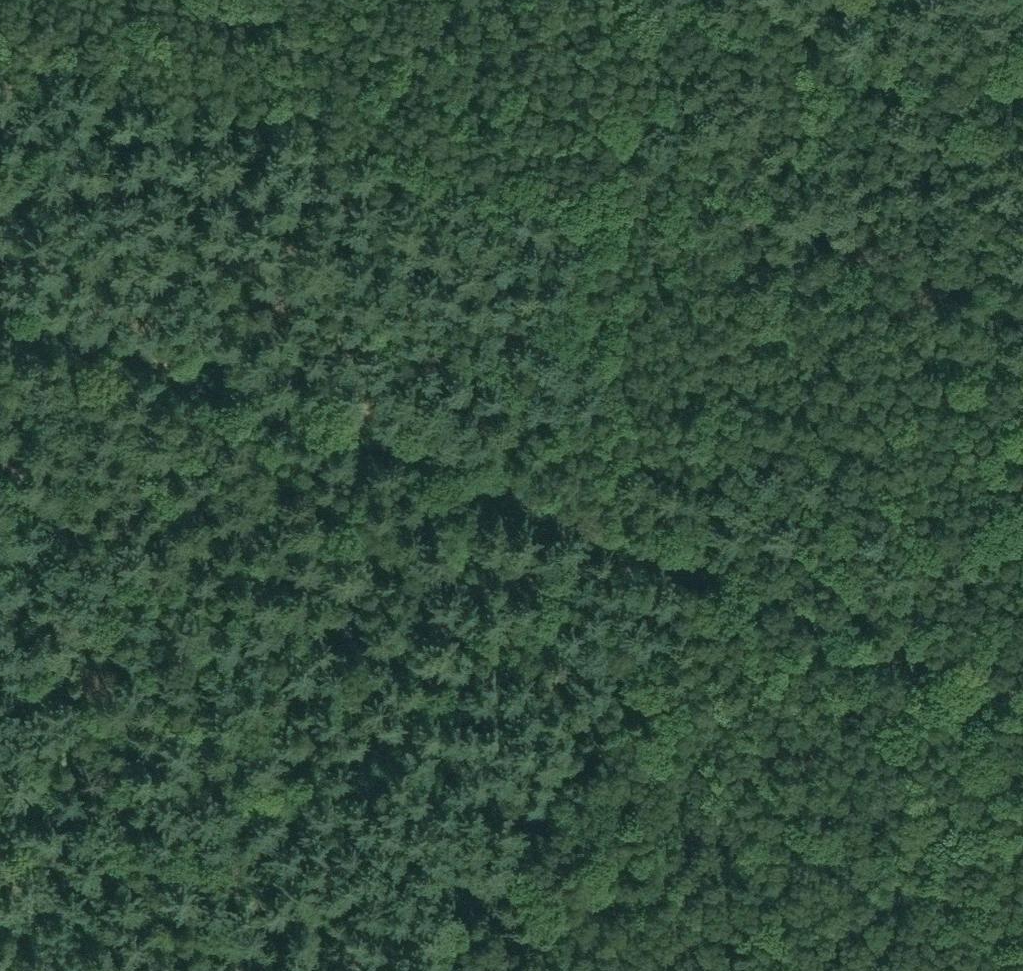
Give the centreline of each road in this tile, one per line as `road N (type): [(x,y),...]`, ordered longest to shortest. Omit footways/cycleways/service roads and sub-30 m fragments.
road 1 (track): [(1022,713),(906,647),(0,321)]
road 2 (track): [(1022,447),(906,647)]

